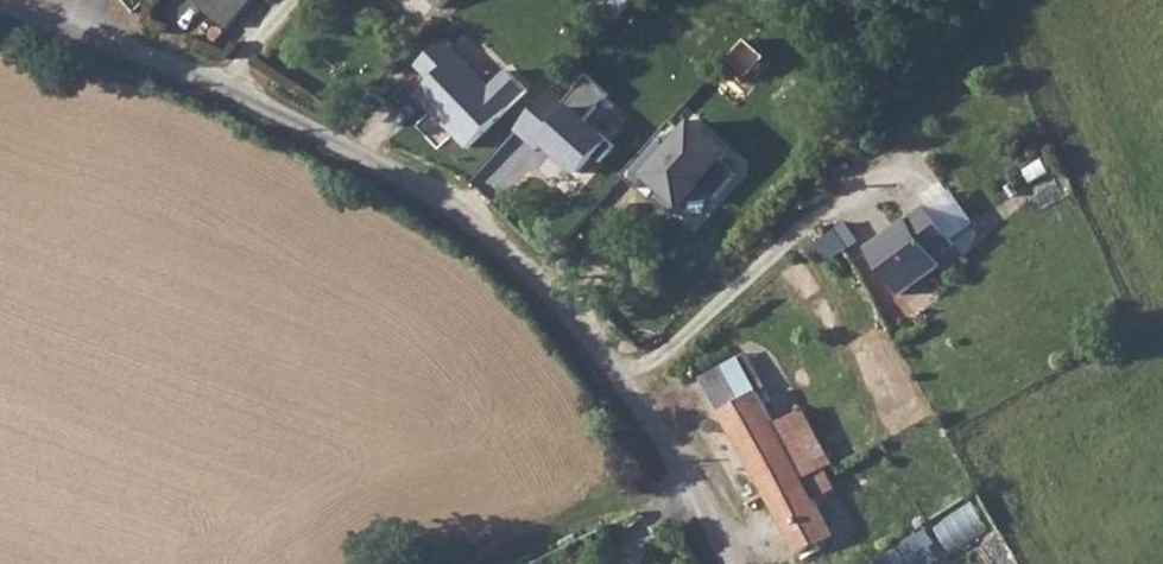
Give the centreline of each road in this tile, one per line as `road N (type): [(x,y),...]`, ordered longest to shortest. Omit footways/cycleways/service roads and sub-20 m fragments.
road 1 (unclassified): [(0,5),(297,123),(414,186),(509,258),(681,450),(744,563)]

